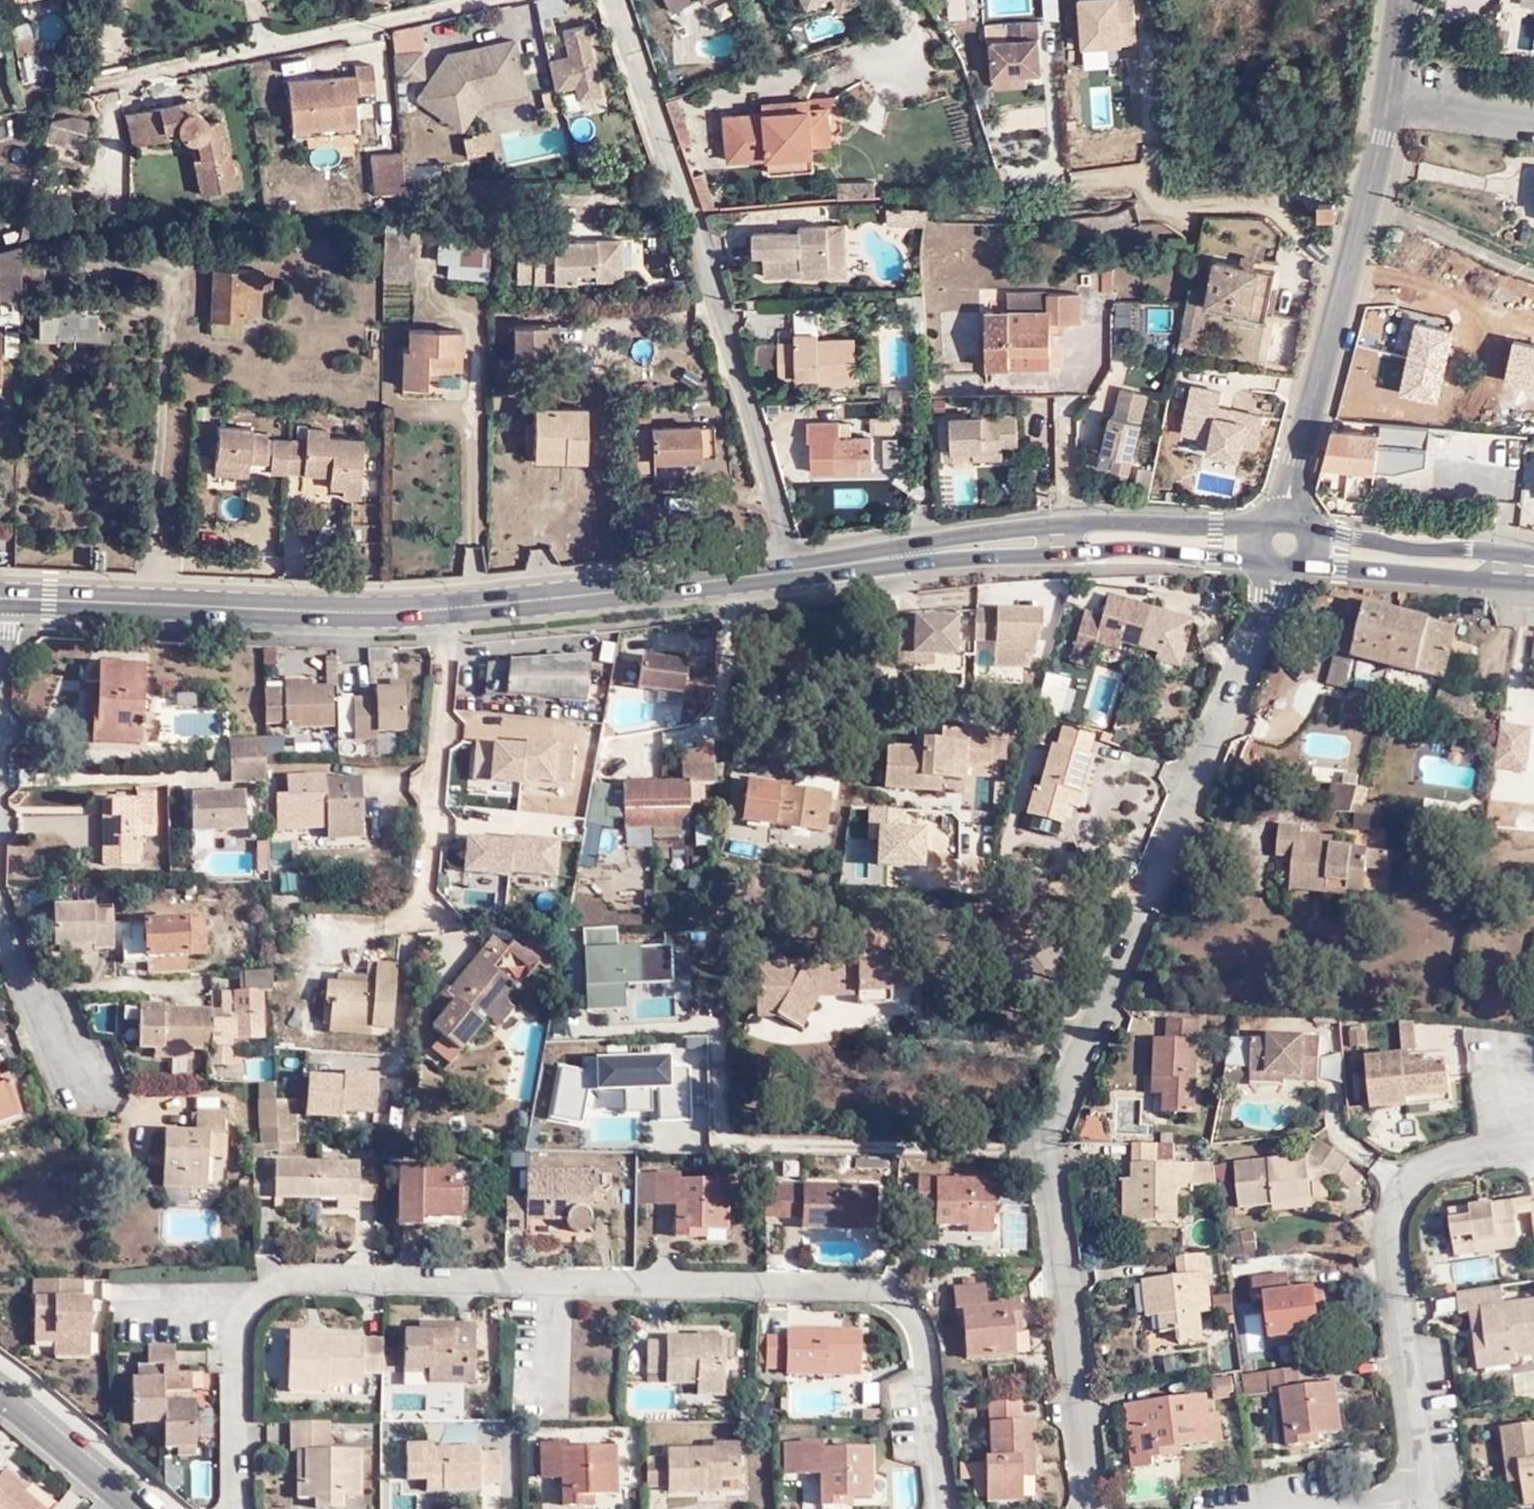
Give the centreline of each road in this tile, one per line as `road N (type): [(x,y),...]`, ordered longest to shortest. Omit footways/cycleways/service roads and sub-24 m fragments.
road 1 (residential): [(1282,572),(1039,1145),(1090,1394),(1094,1508)]
road 2 (secondary): [(0,598),(380,612),(913,553)]
road 3 (residential): [(1405,0),(1371,198),(1290,513)]
road 4 (secondary): [(1263,525),(1039,527),(913,553)]
road 5 (secondary): [(913,553),(1120,548),(1260,555)]
road 6 (secondary): [(1310,563),(1533,581)]
road 7 (secondary): [(1533,560),(1314,529)]
road 8 (tertiary): [(0,1398),(144,1508)]

